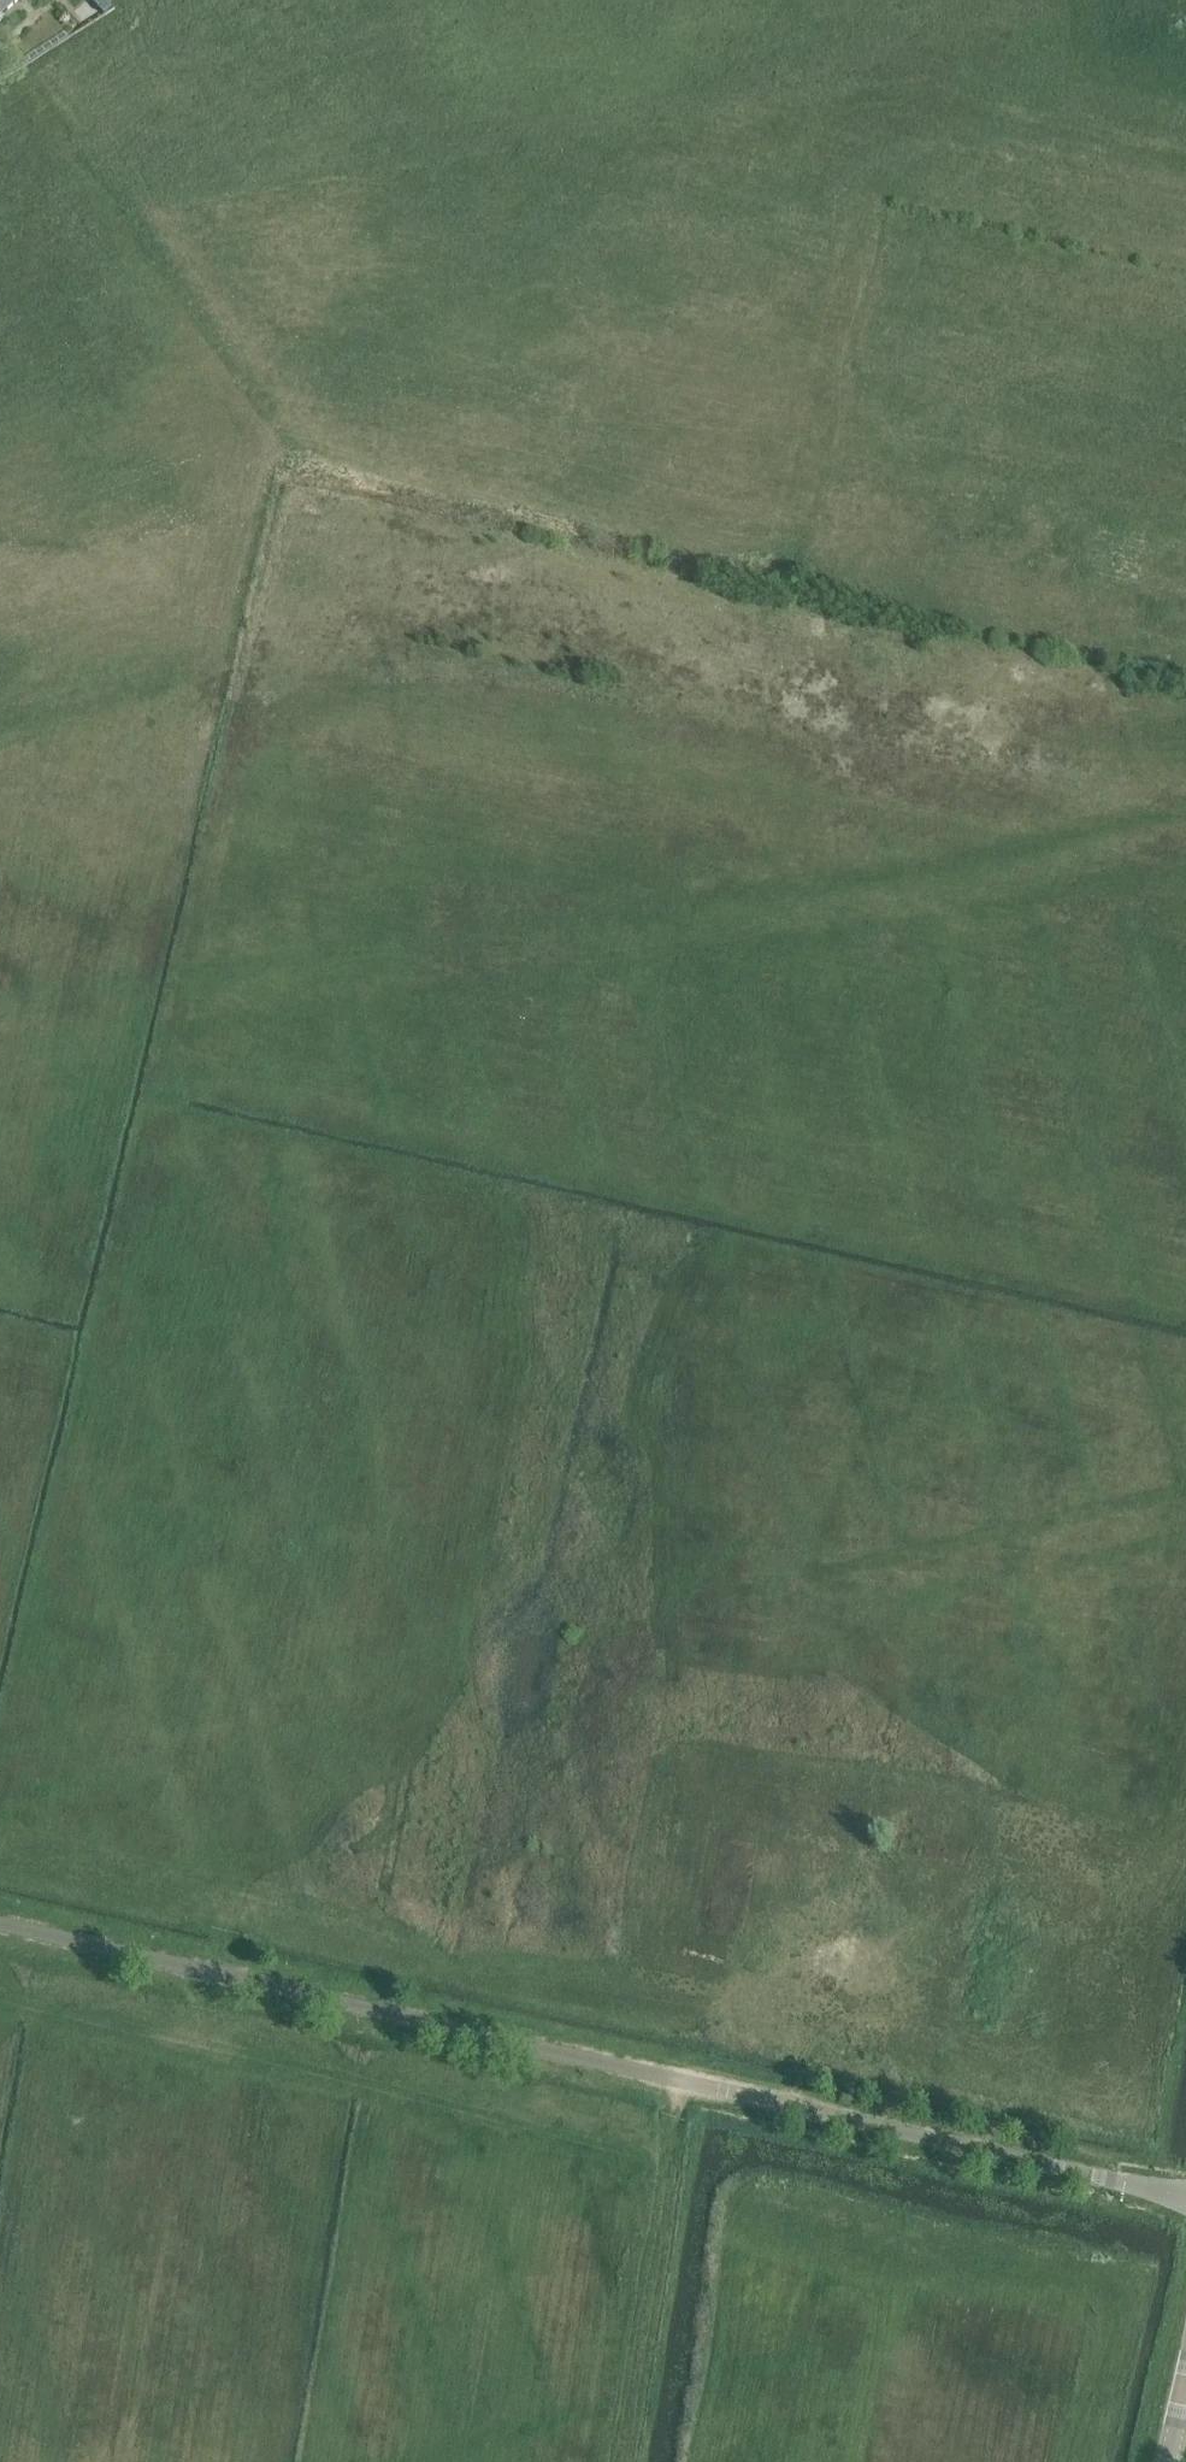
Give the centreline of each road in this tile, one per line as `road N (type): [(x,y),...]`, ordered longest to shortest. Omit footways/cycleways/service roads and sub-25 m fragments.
road 1 (unclassified): [(1185,2197),(0,1924)]

